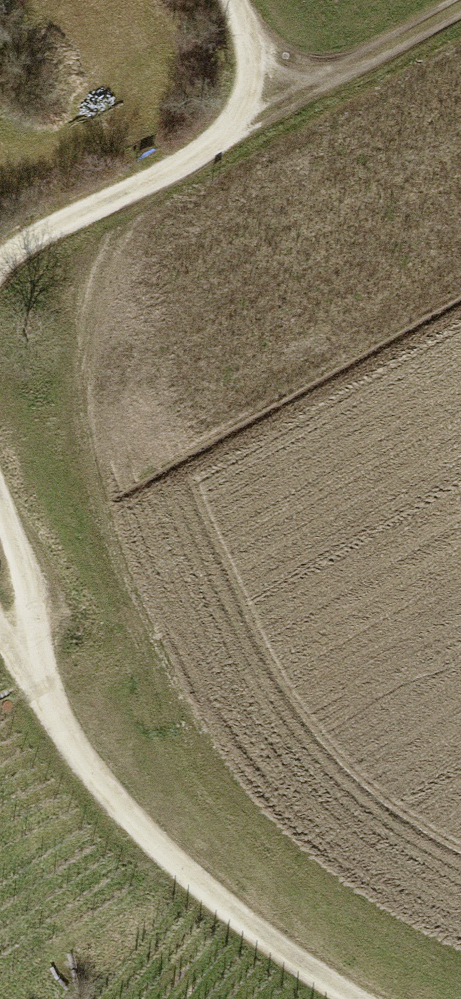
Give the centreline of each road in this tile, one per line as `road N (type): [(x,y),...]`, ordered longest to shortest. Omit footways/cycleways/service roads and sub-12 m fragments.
road 1 (track): [(33,680),(109,788),(183,868),(288,953),(362,998)]
road 2 (track): [(0,265),(272,108)]
road 3 (track): [(272,108),(460,6)]
road 4 (track): [(33,680),(32,598),(0,514)]

